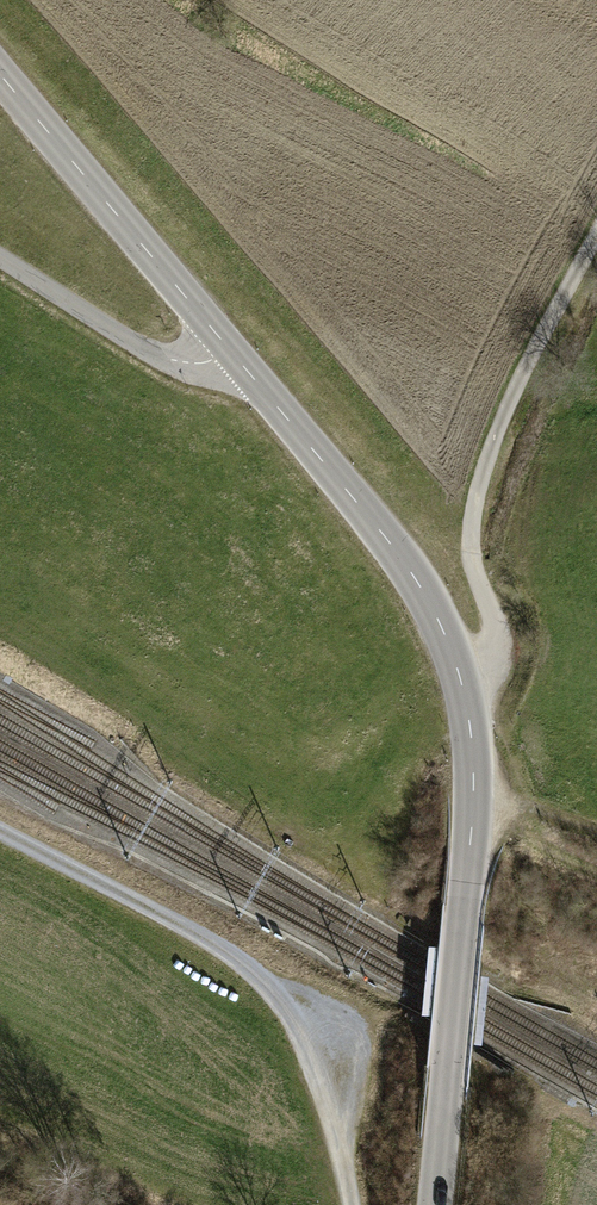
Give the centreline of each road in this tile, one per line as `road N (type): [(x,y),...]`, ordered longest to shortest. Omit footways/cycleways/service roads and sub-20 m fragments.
road 1 (tertiary): [(433,1204),(471,843),(466,695),(450,646),(384,539),(231,352)]
road 2 (track): [(0,830),(243,962),(274,989),(316,1072),(346,1204)]
road 3 (track): [(466,695),(491,675),(500,641),(473,569),(478,488),(517,384),(596,235)]
road 4 (tertiary): [(231,352),(0,78)]
road 5 (unclassified): [(0,263),(176,362),(206,364),(231,352)]
road 6 (track): [(596,832),(473,795)]

